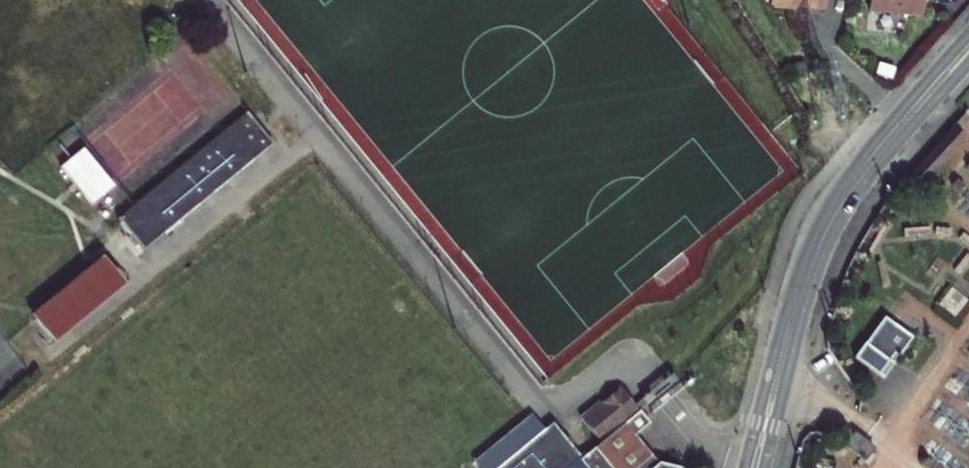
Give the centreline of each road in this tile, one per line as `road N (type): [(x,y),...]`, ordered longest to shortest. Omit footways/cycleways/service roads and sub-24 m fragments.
road 1 (tertiary): [(968,51),(830,218),(804,282),(755,467)]

